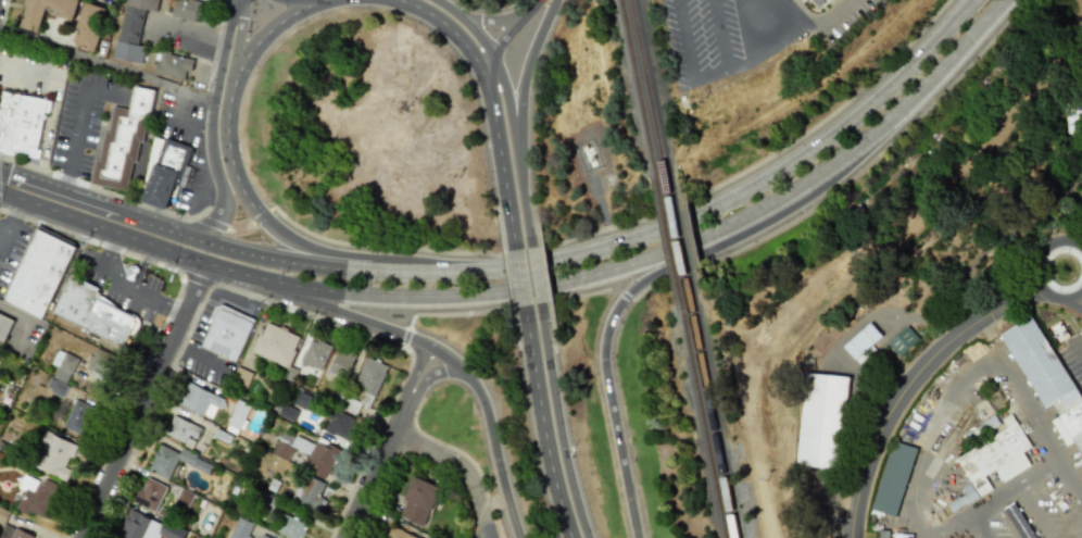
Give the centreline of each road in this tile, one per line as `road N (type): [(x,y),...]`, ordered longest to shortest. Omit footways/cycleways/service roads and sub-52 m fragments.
road 1 (secondary): [(971,0),(850,121),(724,201),(583,253),(391,273)]
road 2 (secondary): [(18,199),(286,284),(352,292),(494,291),(663,251)]
road 3 (secondary): [(286,284),(294,296),(427,347),(464,373),(488,420),(516,537)]
road 4 (tertiary): [(1039,288),(946,346),(914,379),(886,417),(857,537)]
road 5 (secondary): [(636,537),(604,334),(622,293),(663,251)]
road 6 (residential): [(203,258),(80,537)]
road 7 (secondary): [(395,0),(445,24),(483,75),(515,250)]
road 8 (secondary): [(391,273),(226,248),(118,212)]
road 9 (secondary): [(260,218),(227,155),(231,87),(257,42),(314,1)]
road 10 (secondary): [(237,0),(212,101),(210,149),(223,197),(200,240)]
road 11 (secondary): [(587,537),(563,448),(541,302)]
road 12 (secondary): [(524,306),(572,537)]
road 13 (secondary): [(663,251),(779,197),(864,138)]
road 14 (secondary): [(864,138),(1002,0)]
road 15 (secondary): [(531,247),(508,96),(493,59)]
road 16 (secondary): [(391,273),(304,248),(260,218)]
road 17 (tertiary): [(514,135),(529,53),(555,0)]
road 18 (residential): [(403,409),(343,537)]
road 19 (tertiary): [(1081,247),(1047,243),(1032,270),(1054,300),(1081,295)]

